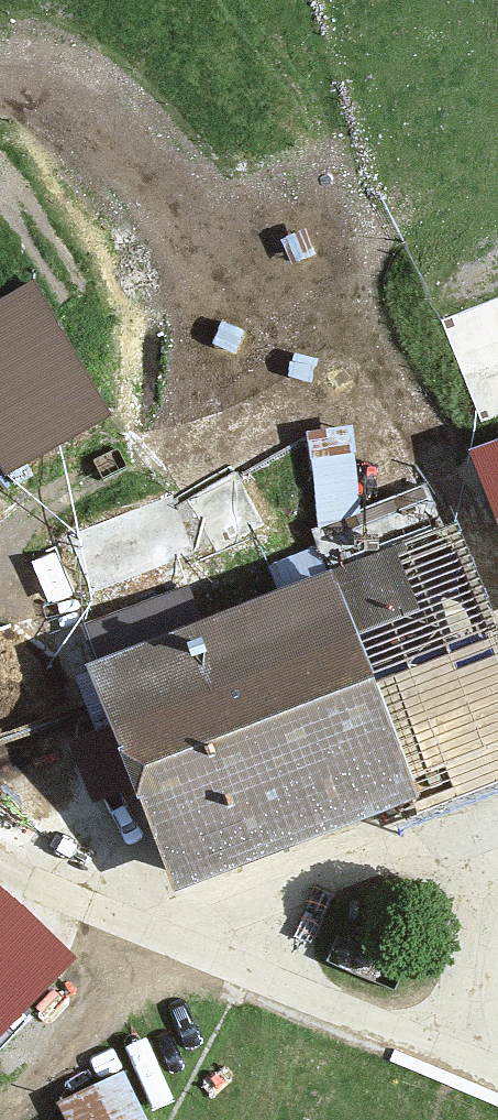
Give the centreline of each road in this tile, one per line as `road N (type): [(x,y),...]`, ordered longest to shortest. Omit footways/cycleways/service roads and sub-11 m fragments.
road 1 (unclassified): [(231,958),(497,1069)]
road 2 (track): [(231,958),(0,852)]

